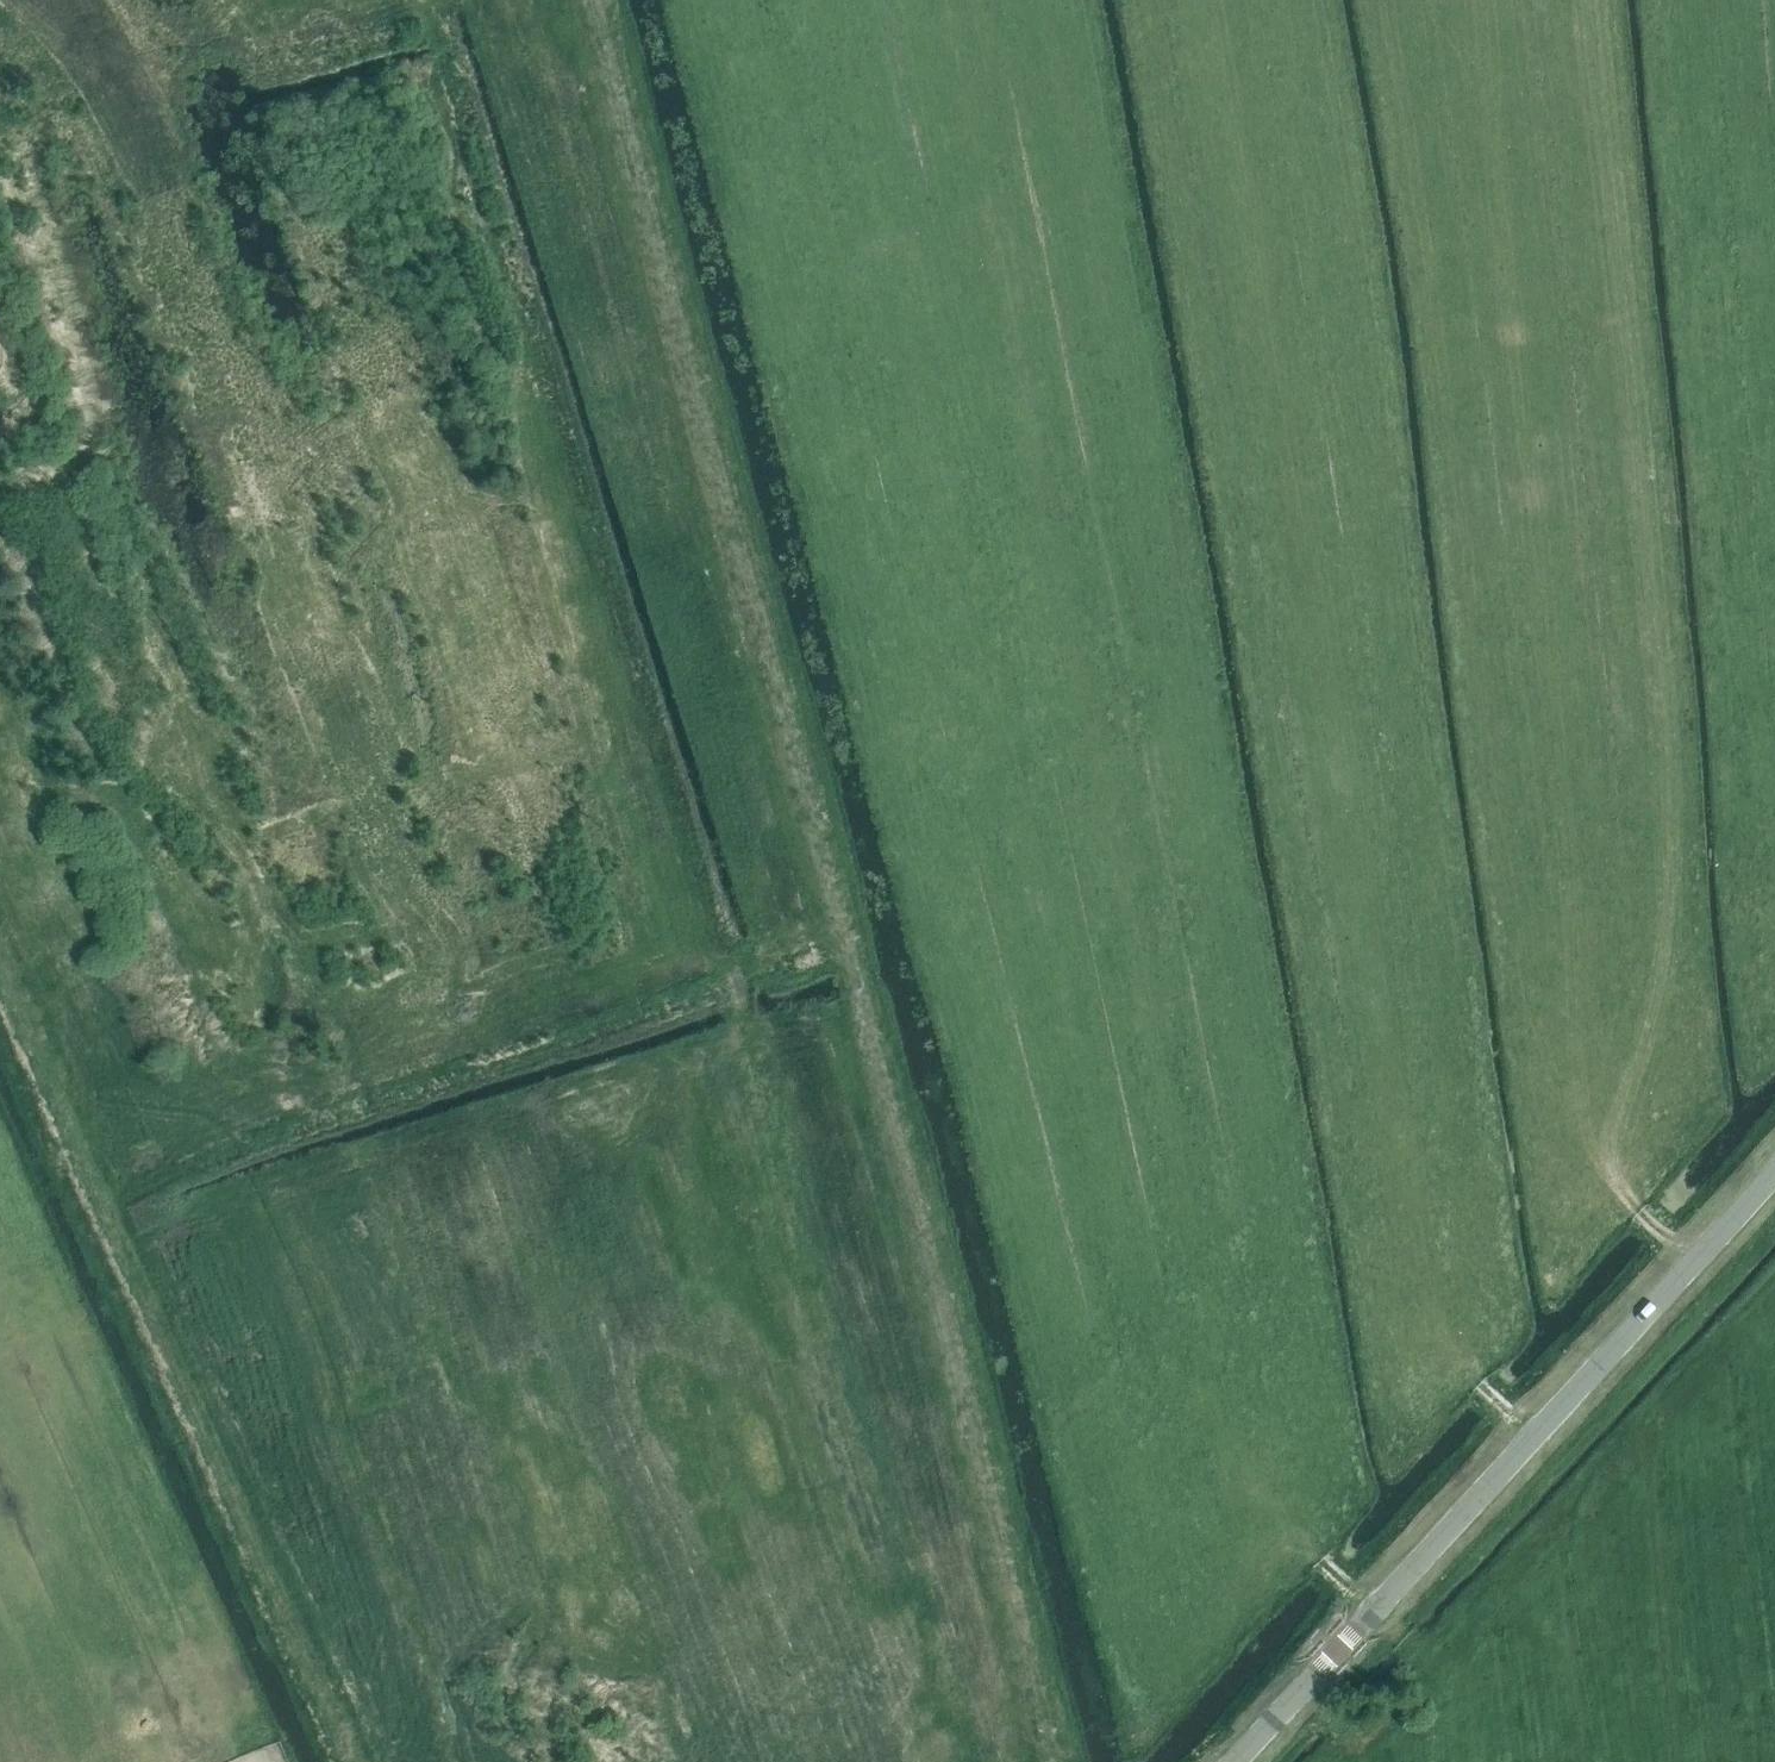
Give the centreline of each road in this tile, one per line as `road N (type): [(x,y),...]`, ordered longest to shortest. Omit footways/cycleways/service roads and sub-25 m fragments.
road 1 (unclassified): [(1242,1761),(1774,1179)]

